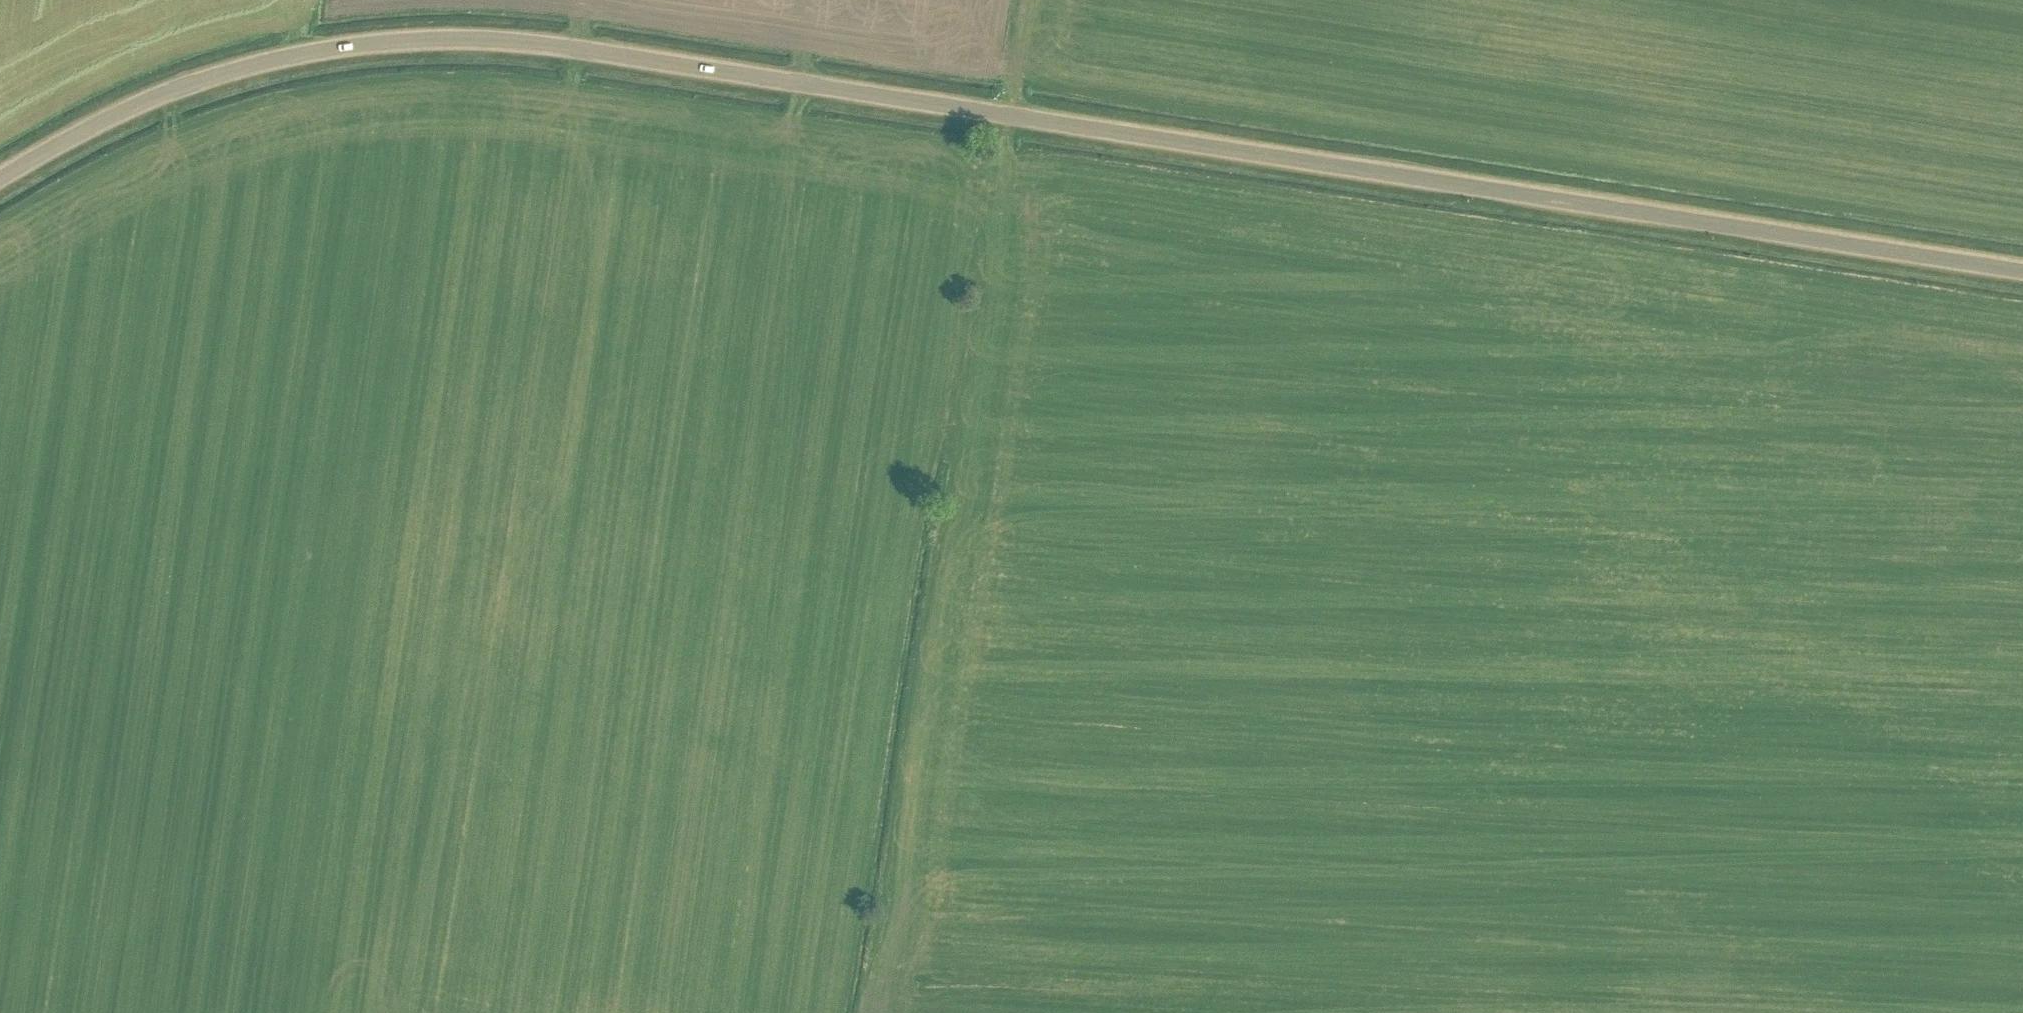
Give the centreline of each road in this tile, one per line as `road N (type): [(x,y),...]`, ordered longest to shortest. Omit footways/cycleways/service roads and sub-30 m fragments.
road 1 (unclassified): [(0,176),(80,129),(212,72),(362,39),(519,39),(2022,272)]

